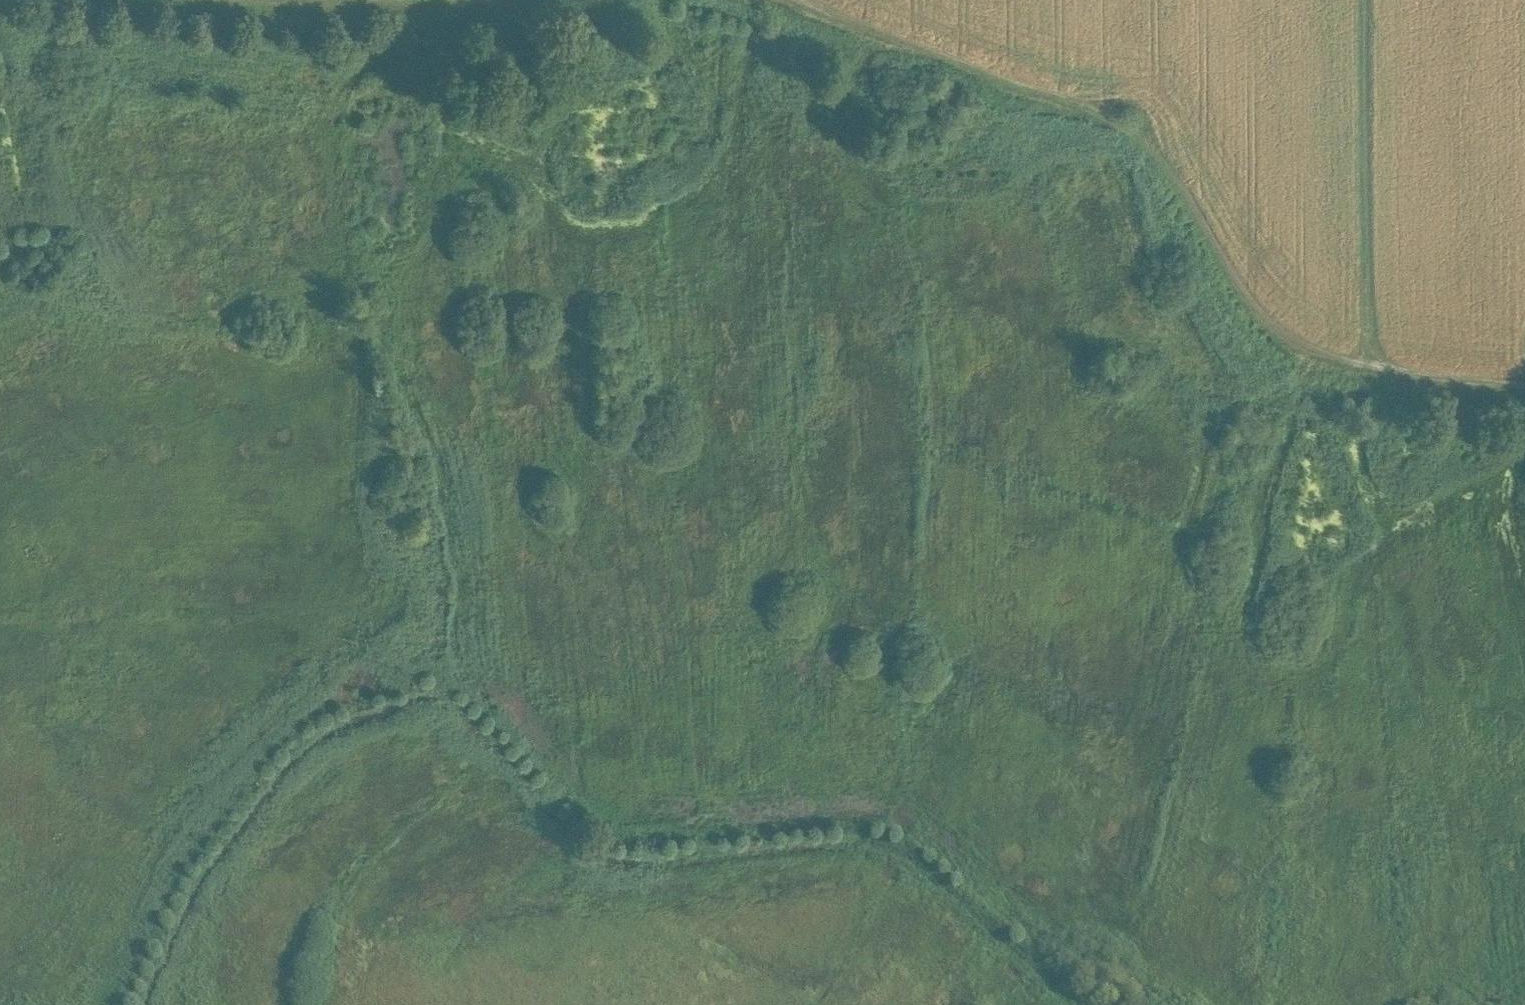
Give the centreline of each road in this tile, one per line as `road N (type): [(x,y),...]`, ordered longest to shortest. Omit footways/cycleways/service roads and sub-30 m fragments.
road 1 (track): [(1524,390),(1452,388),(1299,354),(1257,323),(1164,166),(1114,115),(784,0)]
road 2 (track): [(465,0),(310,7),(209,0)]

